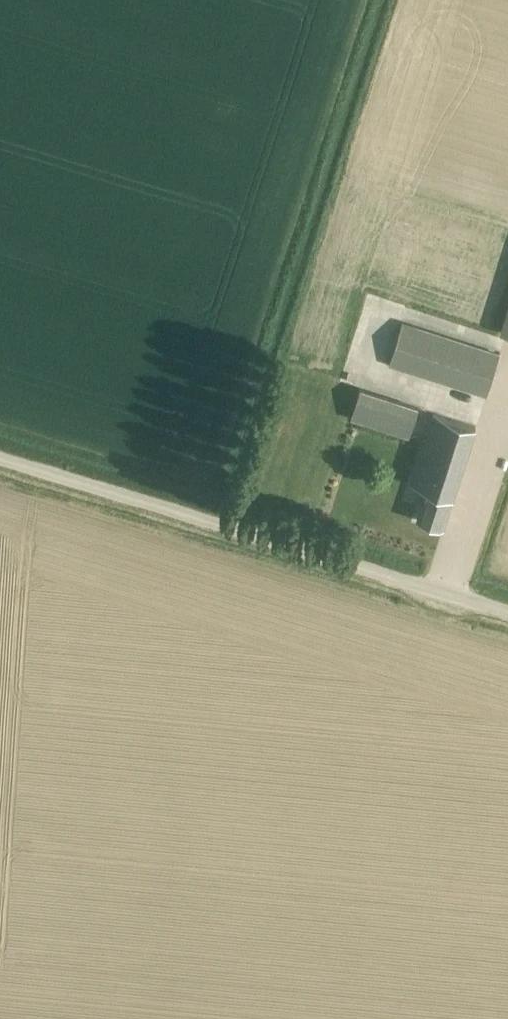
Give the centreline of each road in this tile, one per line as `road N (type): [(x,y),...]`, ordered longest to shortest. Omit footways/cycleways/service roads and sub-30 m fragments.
road 1 (unclassified): [(507,612),(0,460)]

